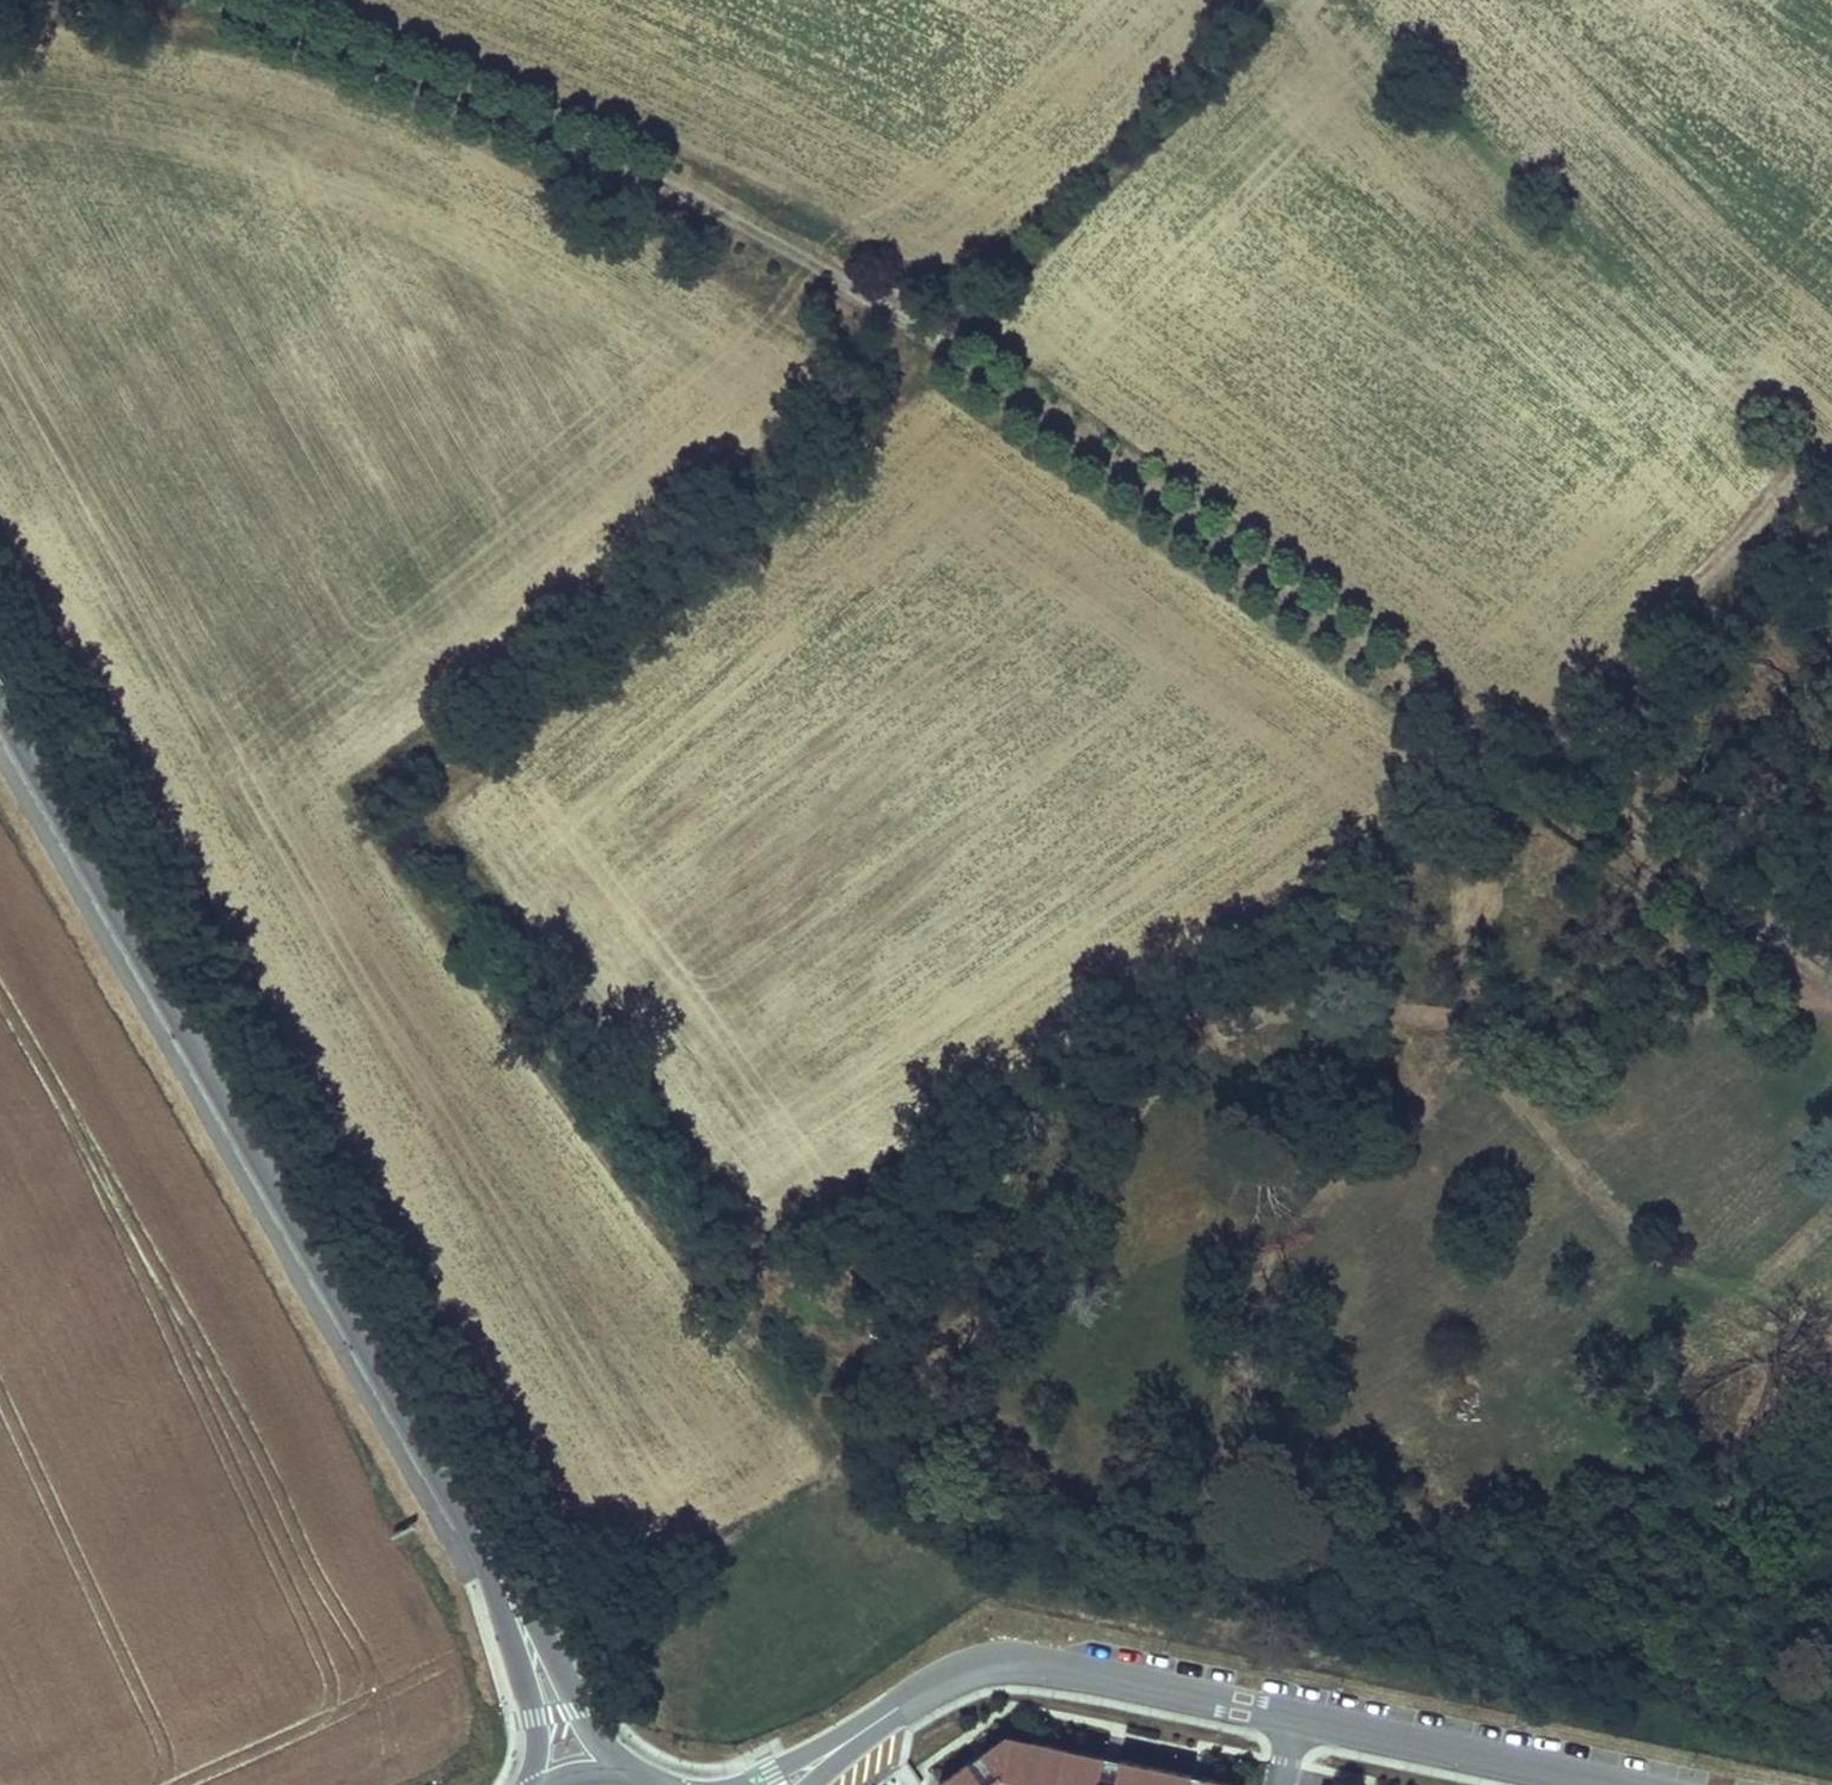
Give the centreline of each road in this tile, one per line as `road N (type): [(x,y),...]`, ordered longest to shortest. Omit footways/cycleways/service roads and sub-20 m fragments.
road 1 (secondary): [(0,693),(524,1628)]
road 2 (unclassified): [(817,1763),(949,1675),(992,1660),(1050,1661),(1296,1715)]
road 3 (unclassified): [(1296,1715),(1614,1784)]
road 4 (secondary): [(623,1780),(524,1628)]
road 5 (secondary): [(524,1628),(540,1717),(540,1784)]

